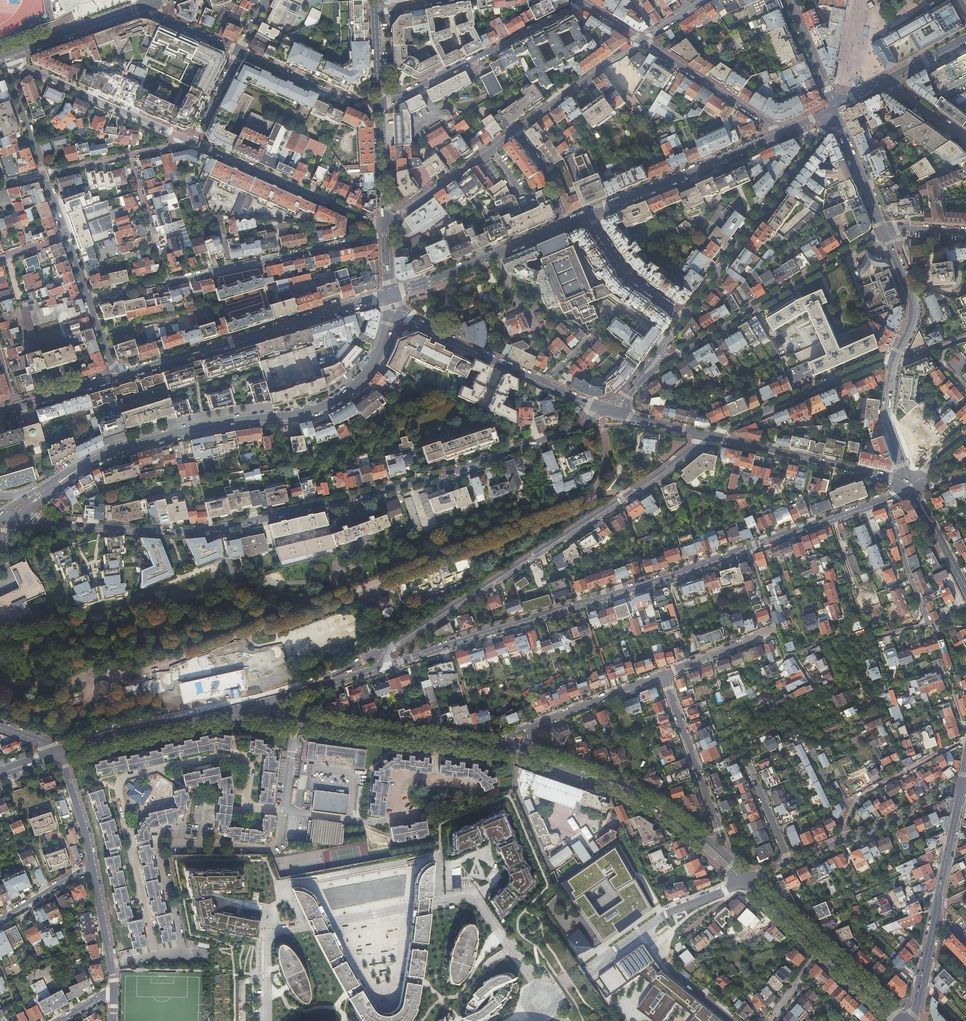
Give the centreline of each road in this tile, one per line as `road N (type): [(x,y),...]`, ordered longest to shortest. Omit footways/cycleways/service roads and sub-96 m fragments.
road 1 (residential): [(20,519),(171,532),(234,527),(437,478),(582,428),(608,411)]
road 2 (residential): [(296,722),(284,811),(247,802),(245,761),(210,756),(125,775),(117,787),(155,954)]
road 3 (residential): [(532,986),(479,904),(465,899),(272,935),(266,1020)]
road 4 (secondary): [(61,482),(137,444),(329,404),(370,368),(390,317)]
road 5 (residential): [(710,435),(658,477),(386,650)]
road 6 (tertiary): [(381,668),(748,548)]
road 7 (residential): [(639,381),(882,231)]
road 8 (primary): [(389,295),(116,377)]
road 9 (secondary): [(518,756),(636,799),(679,825),(743,882)]
road 10 (secondary): [(490,745),(231,711)]
road 11 (residential): [(834,108),(683,318)]
road 12 (residential): [(379,108),(582,4)]
road 13 (residential): [(166,280),(385,236)]
road 14 (primary): [(781,133),(586,216)]
road 15 (residential): [(190,141),(384,222)]
road 16 (secondary): [(709,841),(640,795),(524,752)]
road 17 (tertiary): [(710,435),(910,485)]
road 18 (residential): [(4,59),(190,141)]
road 19 (residential): [(892,362),(710,435)]
road 20 (residential): [(887,499),(930,623),(868,637)]
road 21 (secondary): [(296,722),(487,751)]
road 22 (primary): [(568,223),(389,295)]
road 23 (secondary): [(60,751),(231,711)]
road 24 (residential): [(965,738),(865,793),(836,844)]
road 25 (residential): [(663,675),(720,834)]
road 26 (residential): [(781,133),(644,40)]
road 27 (residential): [(384,222),(517,130)]
road 28 (residential): [(748,548),(784,656),(793,655),(814,687)]
road 29 (residential): [(517,130),(644,40)]
road 30 (secondary): [(4,59),(149,8)]
road 31 (residential): [(379,108),(238,52)]
road 32 (residential): [(743,882),(612,950)]
road 33 (tertiary): [(748,548),(887,499)]
road 34 (residential): [(586,216),(633,279),(683,318)]
road 35 (secondary): [(882,231),(913,317),(892,362)]
road 36 (residential): [(533,726),(663,675)]
road 37 (tertiary): [(961,786),(836,844)]
road 38 (secondary): [(834,108),(882,231)]
road 39 (residential): [(166,280),(130,156)]
road 40 (residential): [(113,991),(92,864)]
road 41 (secondary): [(892,362),(886,419),(910,485)]
road 42 (secondary): [(961,786),(937,908)]
road 43 (residential): [(4,59),(45,174)]

